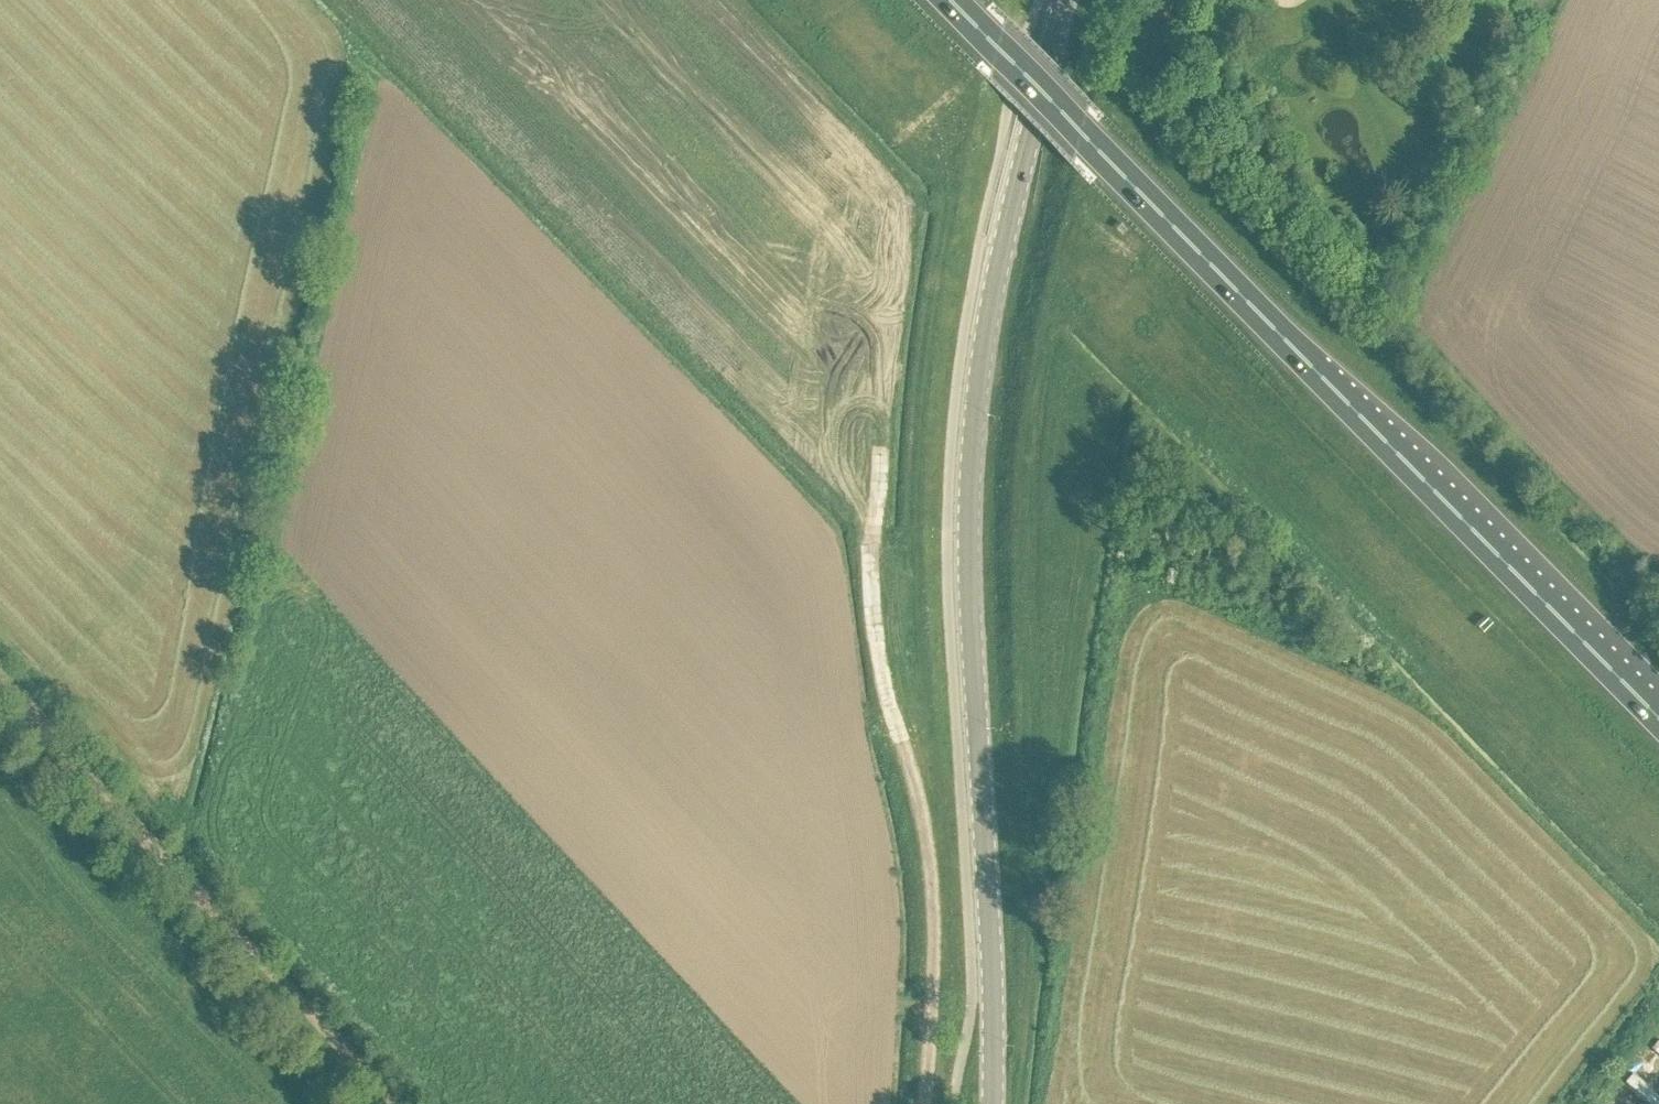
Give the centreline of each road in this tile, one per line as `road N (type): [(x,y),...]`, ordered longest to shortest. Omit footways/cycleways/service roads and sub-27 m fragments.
road 1 (tertiary): [(993,1103),(994,989),(968,584),(974,409),(991,301),(1064,0)]
road 2 (trunk): [(1658,720),(949,0)]
road 3 (track): [(392,1103),(0,686)]
road 4 (track): [(926,1103),(935,919),(929,844),(898,717)]

